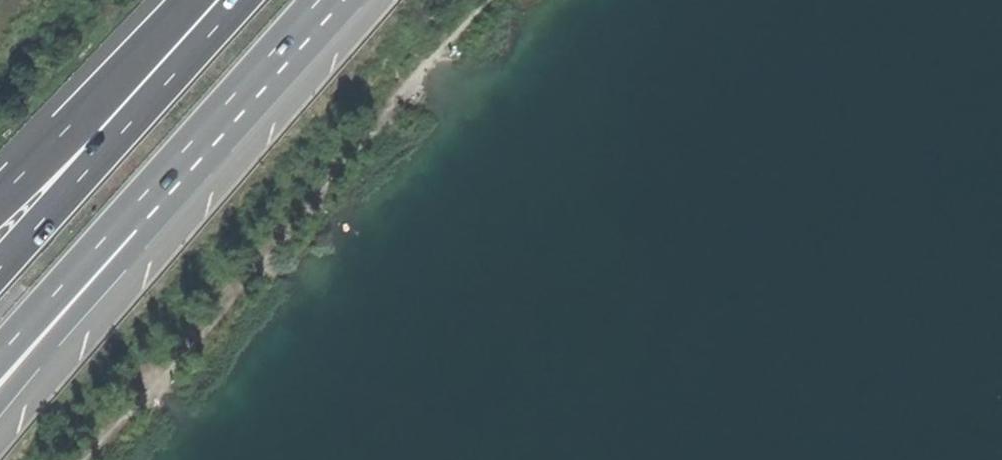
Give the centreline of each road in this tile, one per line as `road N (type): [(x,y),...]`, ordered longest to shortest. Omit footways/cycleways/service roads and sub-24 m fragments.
road 1 (trunk): [(11,338),(330,0)]
road 2 (trunk): [(242,0),(0,268)]
road 3 (trunk): [(188,0),(0,198)]

